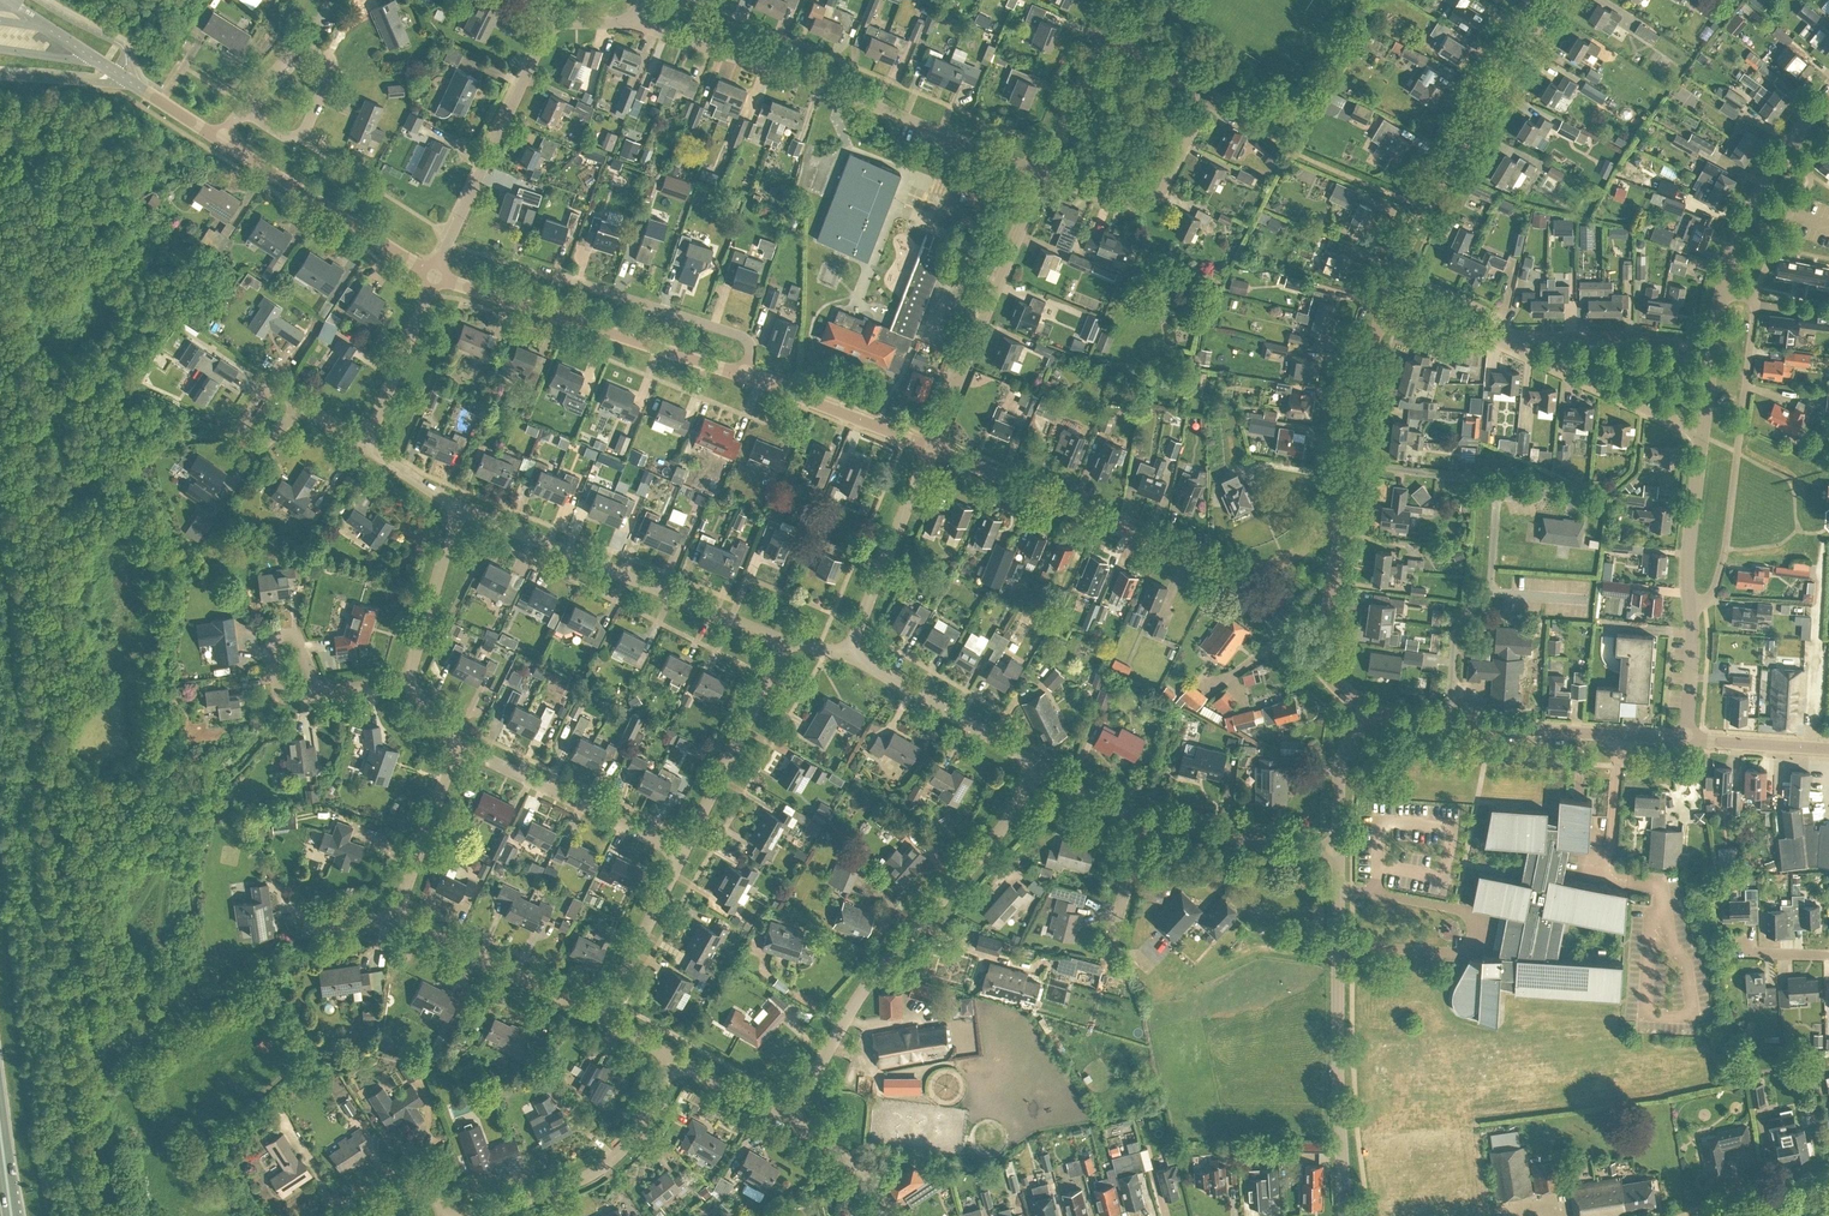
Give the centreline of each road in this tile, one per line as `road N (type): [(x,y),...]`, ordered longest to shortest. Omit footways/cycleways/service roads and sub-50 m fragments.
road 1 (residential): [(1043,175),(852,97),(632,22)]
road 2 (residential): [(788,1121),(861,991),(980,855),(1037,765)]
road 3 (residential): [(1348,1215),(1339,849)]
road 4 (residential): [(786,641),(459,509)]
road 5 (residential): [(1043,175),(1134,207),(1156,198),(1194,127),(1197,99),(1188,86),(1102,36)]
road 6 (unclassified): [(1232,583),(930,448)]
road 7 (unclassified): [(744,375),(436,276)]
road 8 (unclassified): [(1685,741),(1397,720),(1365,711)]
road 9 (residential): [(1703,603),(1712,597),(1726,546),(1757,296)]
road 10 (residential): [(1396,271),(1425,208),(1552,0)]
road 11 (residential): [(930,448),(1043,175)]
road 12 (residential): [(436,276),(549,24)]
road 13 (residential): [(744,375),(750,358),(742,336),(521,267)]
road 14 (residential): [(672,1059),(623,1147),(594,1171),(475,1215)]
road 15 (unclassified): [(436,276),(220,139)]
road 16 (residential): [(456,746),(682,854)]
road 17 (residential): [(682,854),(786,641)]
road 18 (residential): [(601,1017),(396,918)]
road 19 (residential): [(848,654),(930,448)]
road 20 (residential): [(1037,765),(848,654)]
road 21 (residential): [(1702,435),(1538,359),(1512,338)]
road 22 (unclassified): [(220,139),(46,27)]
road 23 (residential): [(1712,348),(1636,338),(1512,338)]
road 24 (unclassified): [(930,448),(744,375)]
road 25 (residential): [(1339,849),(1267,846),(1144,817)]
road 26 (residential): [(1343,507),(1379,324)]
road 27 (residential): [(396,918),(456,746)]
road 28 (residential): [(601,1017),(682,854)]
road 29 (residential): [(364,442),(436,276)]
road 30 (residential): [(407,681),(459,509)]
road 31 (residential): [(1691,605),(1686,565),(1702,435)]
road 32 (residential): [(1757,296),(1781,234),(1814,183),(1782,155)]
road 33 (residential): [(316,49),(330,69),(296,138),(245,105)]
road 34 (residential): [(1317,662),(1343,507)]
road 35 (residential): [(1043,175),(1102,36)]
road 36 (residential): [(1723,292),(1737,240),(1782,155)]
road 37 (unclassified): [(1828,749),(1685,741)]
road 38 (residential): [(1339,849),(1341,775),(1365,711)]
road 39 (residential): [(316,691),(298,638),(286,632),(270,643),(280,694)]
road 40 (residential): [(1110,952),(1144,817)]
road 41 (residential): [(887,1215),(853,1167),(788,1121)]
road 42 (residential): [(1232,583),(1286,559),(1343,507)]
road 43 (residential): [(1512,338),(1487,311),(1396,271)]
road 44 (residential): [(1685,741),(1691,605)]
road 45 (residential): [(1512,338),(1379,324)]
road 46 (residential): [(788,1121),(672,1059)]

